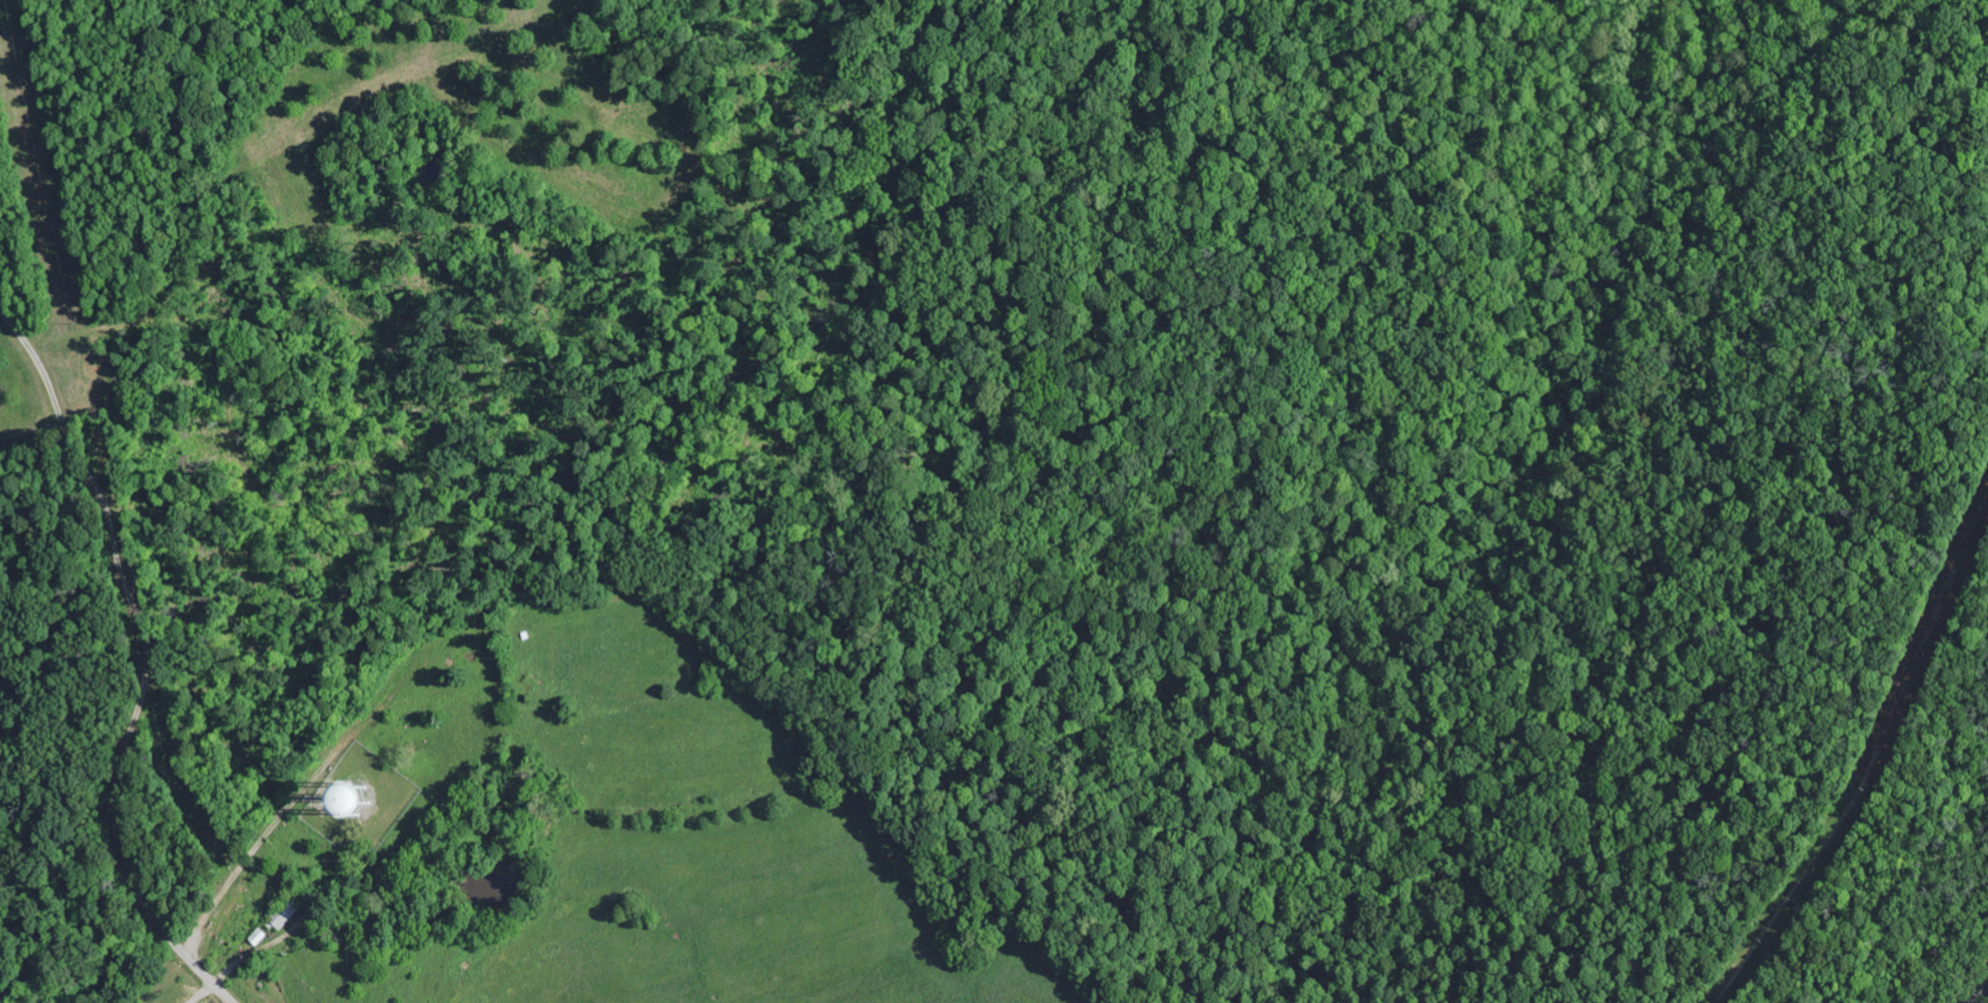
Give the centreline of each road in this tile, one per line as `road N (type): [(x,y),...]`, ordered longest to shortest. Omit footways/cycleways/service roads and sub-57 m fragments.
road 1 (residential): [(233,1002),(145,905),(120,836),(116,785)]

